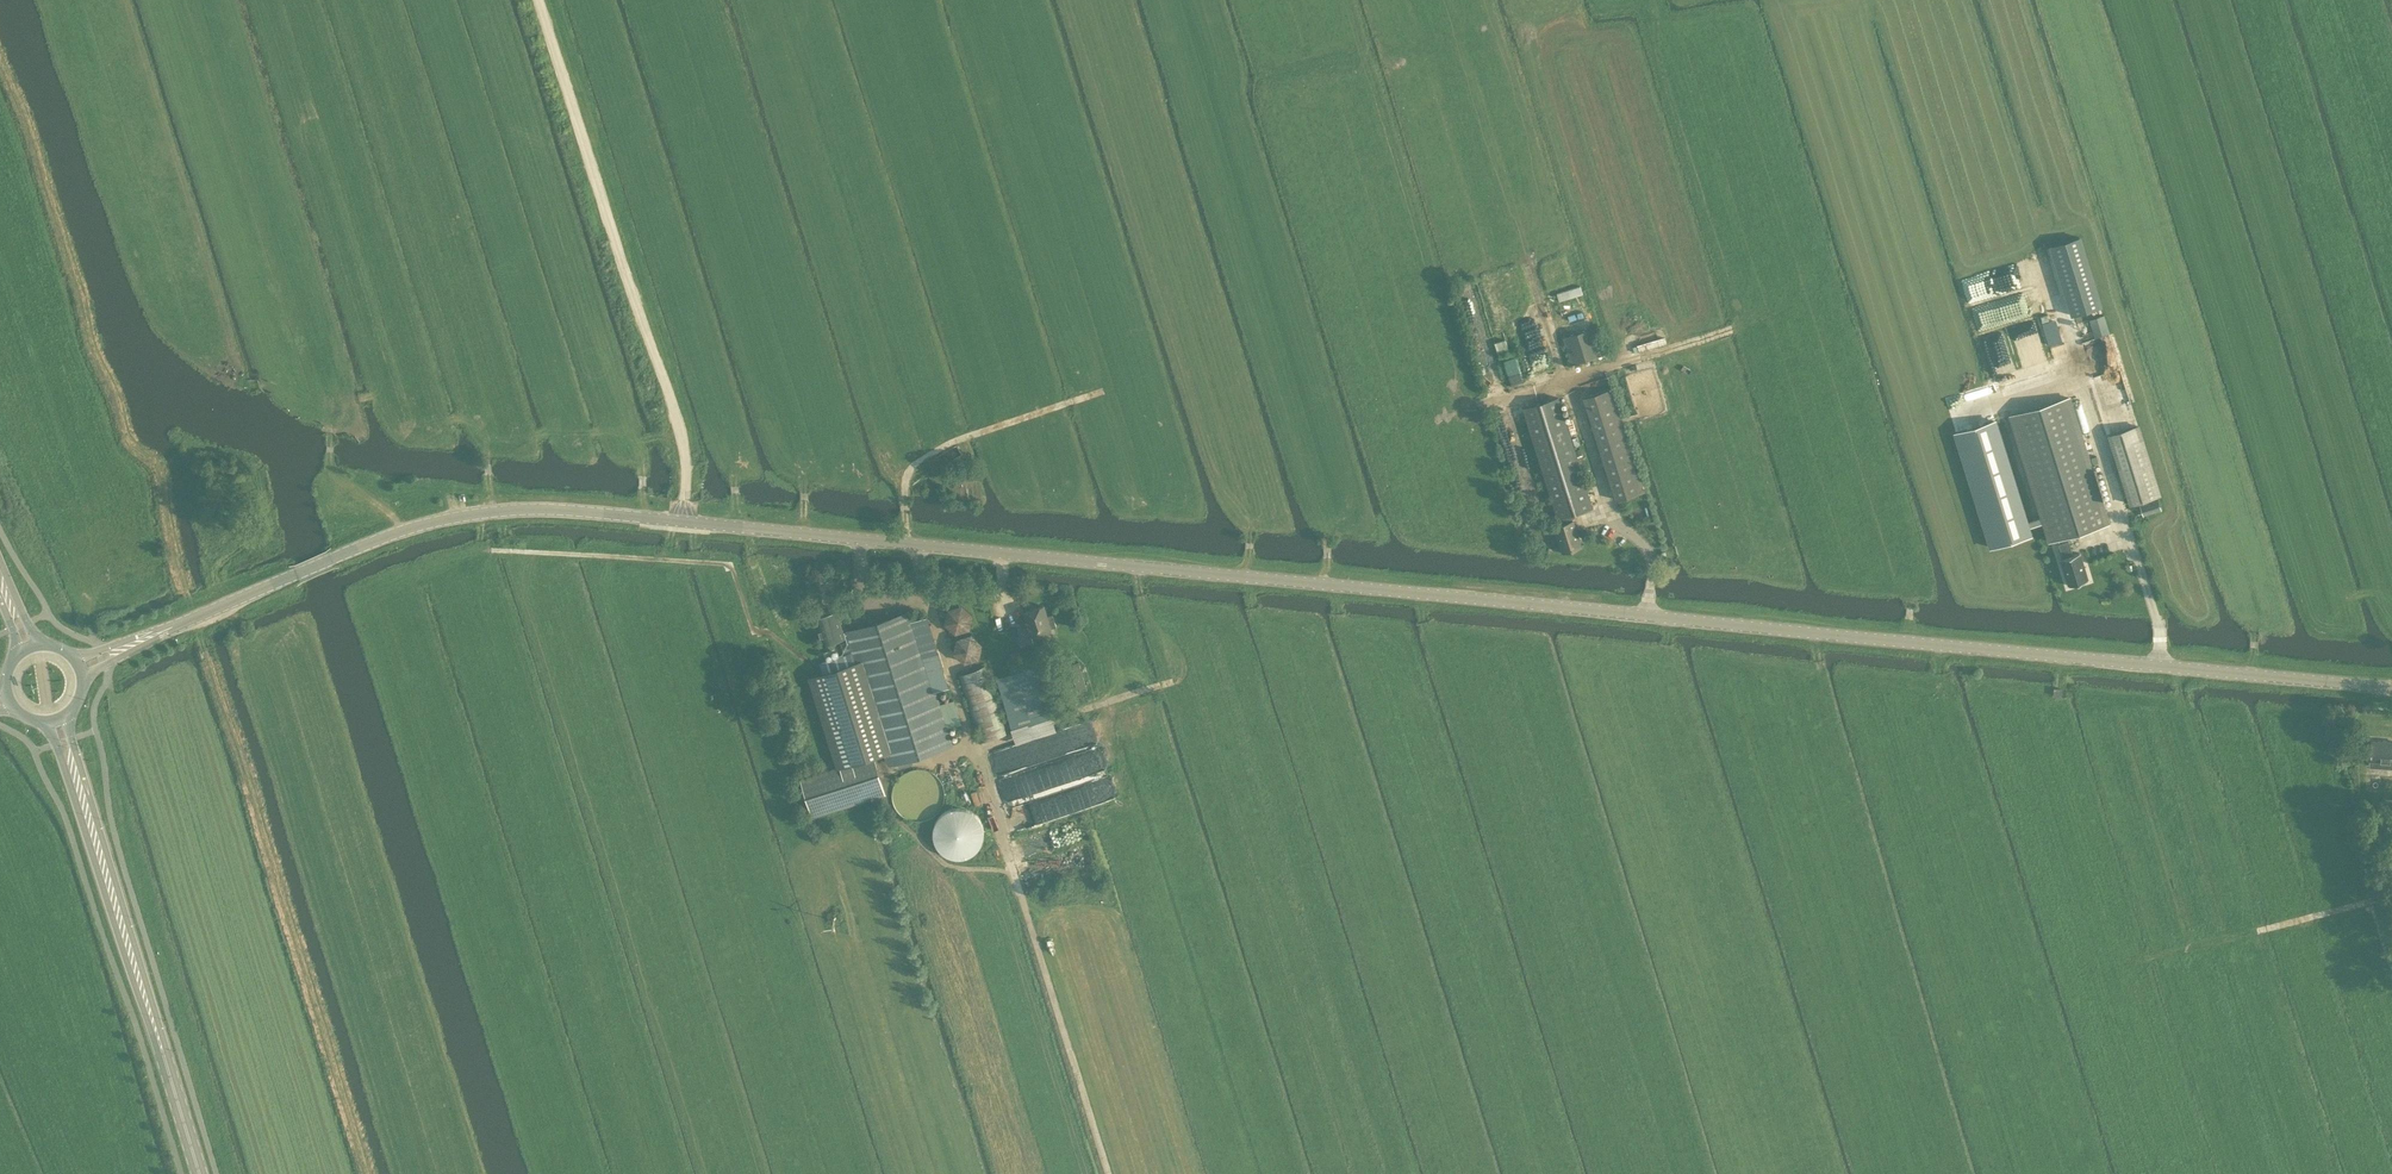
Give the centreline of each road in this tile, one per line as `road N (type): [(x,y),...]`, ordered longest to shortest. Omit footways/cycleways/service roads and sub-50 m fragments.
road 1 (unclassified): [(80,667),(333,558),(494,511),(682,522),(2391,688)]
road 2 (primary): [(44,722),(170,1075)]
road 3 (primary): [(170,1075),(66,715)]
road 4 (track): [(1108,1173),(1019,893)]
road 5 (track): [(2259,931),(2391,896)]

